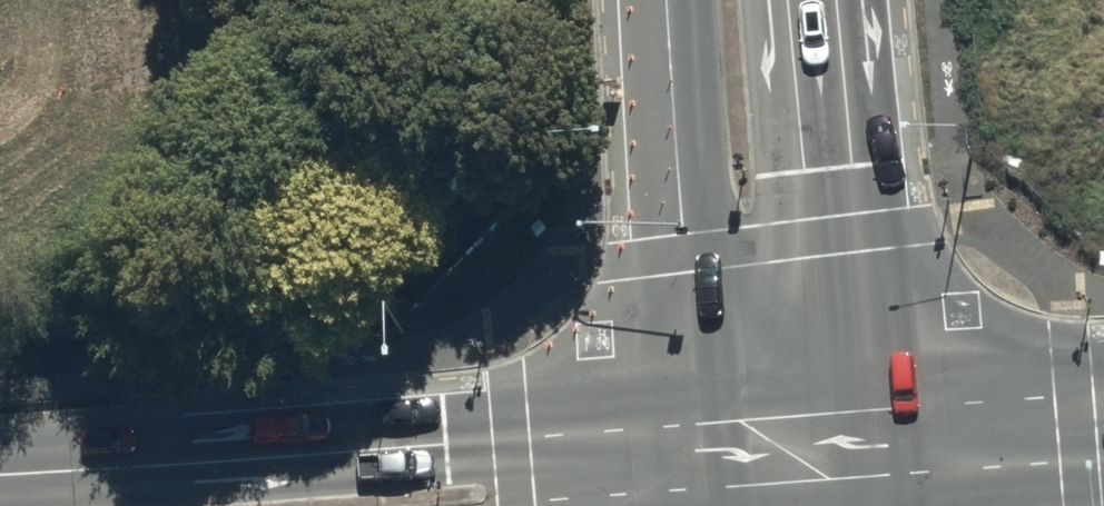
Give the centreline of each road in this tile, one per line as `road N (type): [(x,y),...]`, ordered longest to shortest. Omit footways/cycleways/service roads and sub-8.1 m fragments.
road 1 (secondary): [(0,475),(701,424)]
road 2 (secondary): [(701,424),(673,0)]
road 3 (secondary): [(839,0),(878,401)]
road 4 (secondary): [(878,401),(1103,368)]
road 5 (secondary): [(1103,463),(886,495)]
road 6 (secondary): [(701,424),(878,401)]

